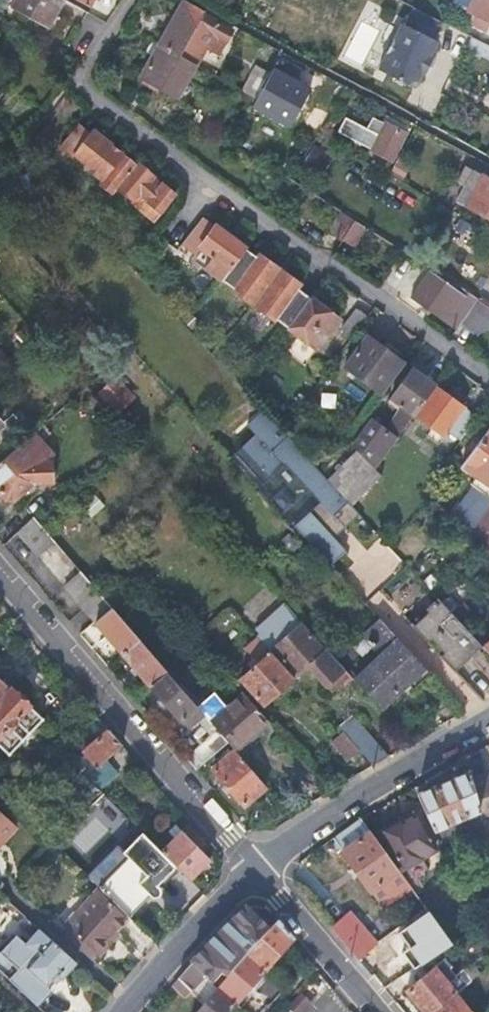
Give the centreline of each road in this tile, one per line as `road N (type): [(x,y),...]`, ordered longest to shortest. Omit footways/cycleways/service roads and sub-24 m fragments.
road 1 (residential): [(488,381),(77,80),(128,0)]
road 2 (residential): [(0,576),(257,868)]
road 3 (residential): [(488,721),(257,868)]
road 4 (residential): [(257,868),(117,1011)]
road 5 (residential): [(257,868),(381,1011)]

